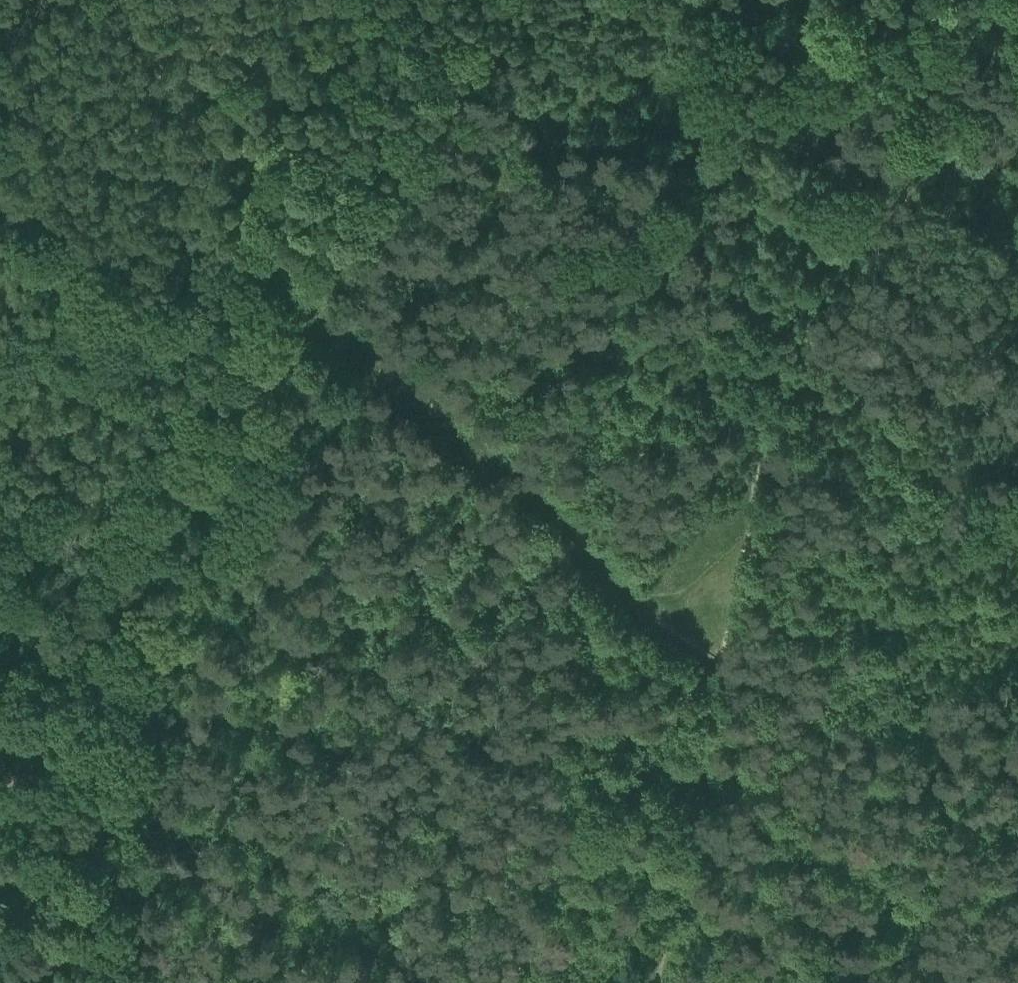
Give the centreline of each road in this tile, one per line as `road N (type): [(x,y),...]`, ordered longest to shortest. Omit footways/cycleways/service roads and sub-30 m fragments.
road 1 (track): [(832,112),(723,659)]
road 2 (track): [(698,778),(1017,945)]
road 3 (track): [(723,659),(656,982)]
road 4 (track): [(125,982),(0,778)]

